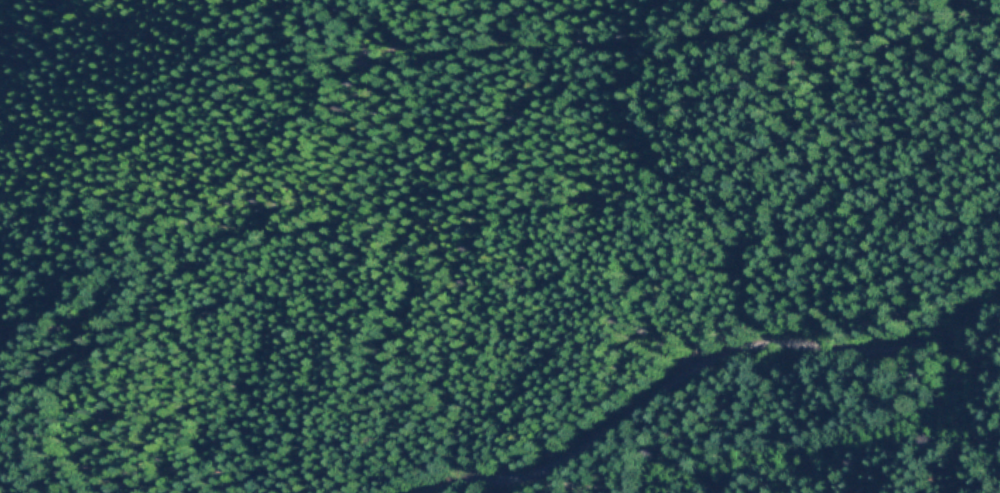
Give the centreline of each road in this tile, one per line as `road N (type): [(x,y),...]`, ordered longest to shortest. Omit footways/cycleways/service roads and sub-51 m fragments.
road 1 (residential): [(415,492),(459,475),(557,460),(695,360),(907,344),(999,289)]

